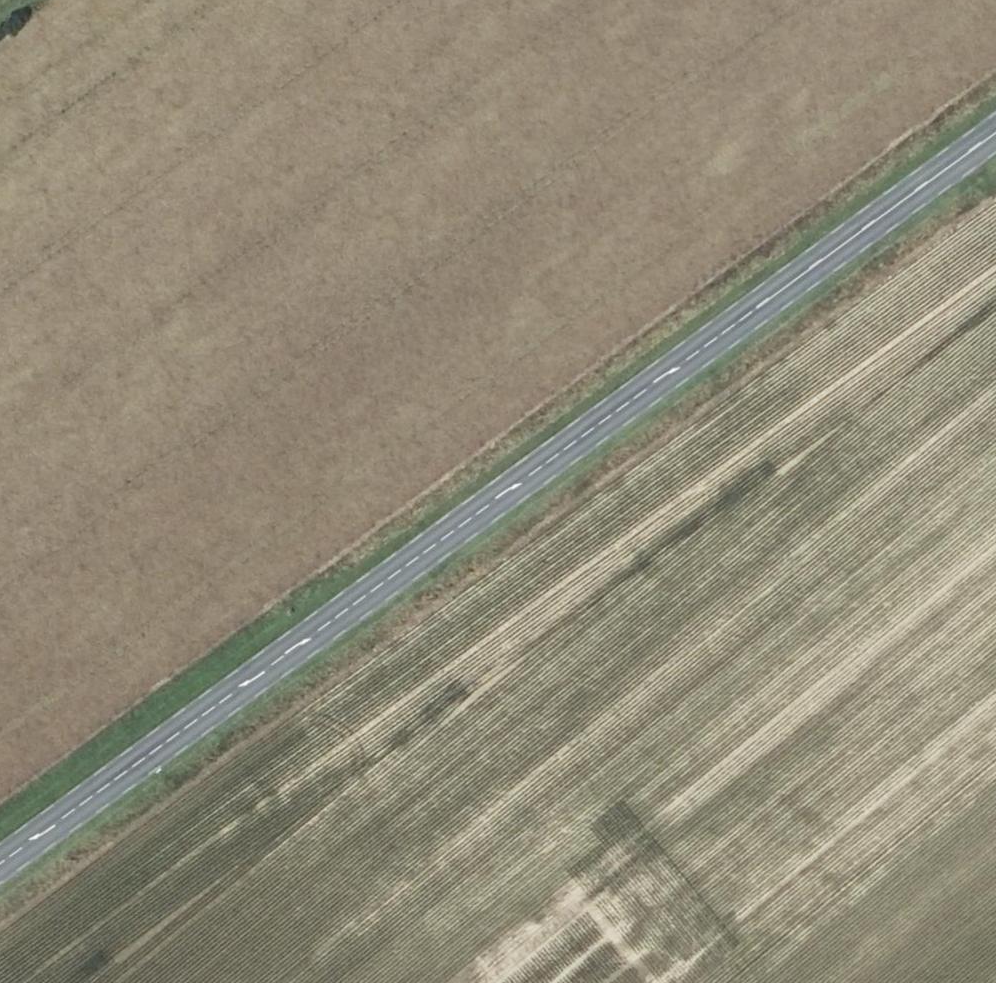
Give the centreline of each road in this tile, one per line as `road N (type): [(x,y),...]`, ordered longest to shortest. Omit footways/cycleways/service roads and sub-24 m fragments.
road 1 (secondary): [(995,134),(0,865)]

